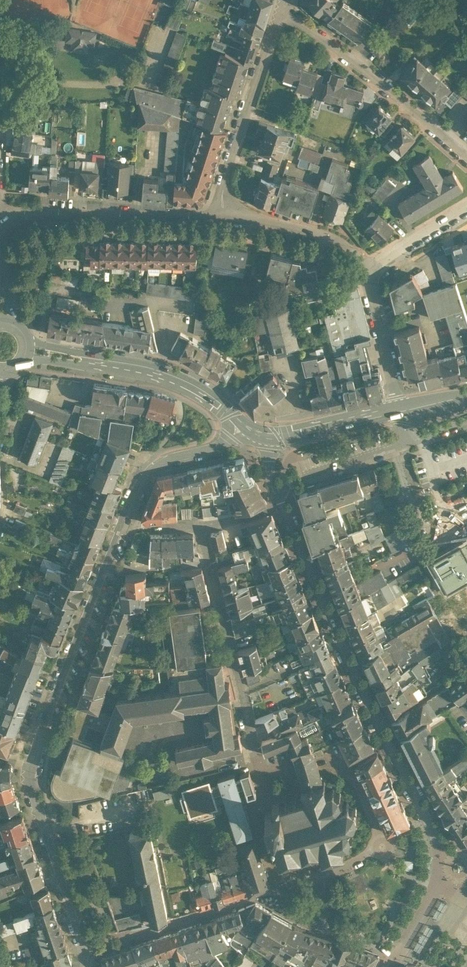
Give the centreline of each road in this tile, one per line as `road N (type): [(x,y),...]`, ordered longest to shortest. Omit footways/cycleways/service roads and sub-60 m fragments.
road 1 (residential): [(255,441),(149,469),(122,520),(30,771),(86,954)]
road 2 (residential): [(398,956),(433,894),(437,842),(283,503)]
road 3 (residential): [(201,526),(255,771)]
road 4 (residential): [(466,157),(289,7)]
road 5 (residential): [(222,214),(0,214)]
road 6 (residential): [(289,7),(228,168),(222,214)]
road 7 (residential): [(285,893),(86,954)]
road 8 (primary): [(102,361),(209,394),(255,441)]
road 9 (residential): [(222,214),(332,239),(364,270)]
road 10 (primary): [(255,441),(401,411)]
road 11 (residential): [(364,270),(401,411)]
road 12 (residential): [(466,206),(364,270)]

